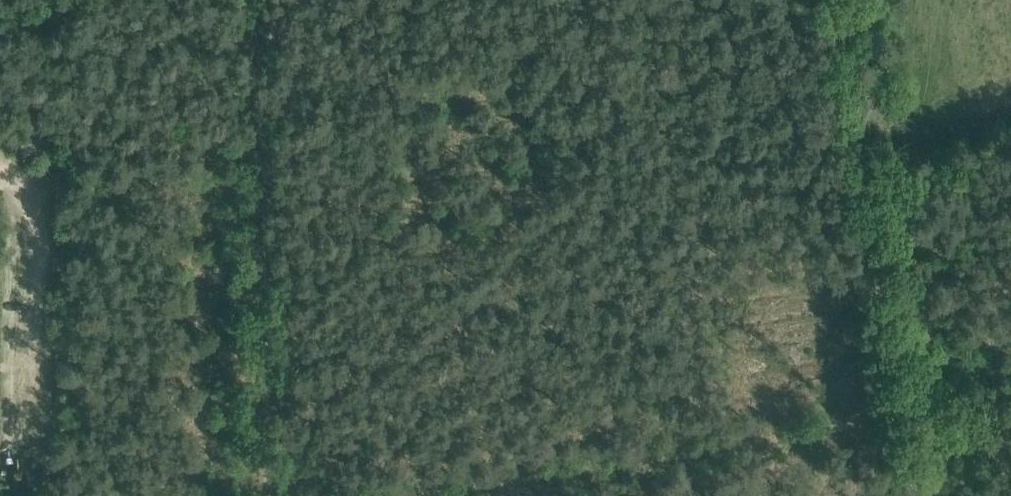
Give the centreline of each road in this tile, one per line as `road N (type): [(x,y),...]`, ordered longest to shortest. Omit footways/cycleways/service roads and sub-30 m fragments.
road 1 (track): [(376,495),(773,439),(891,402)]
road 2 (track): [(265,495),(253,0)]
road 3 (track): [(841,0),(891,402)]
road 4 (track): [(923,395),(898,174),(907,150)]

